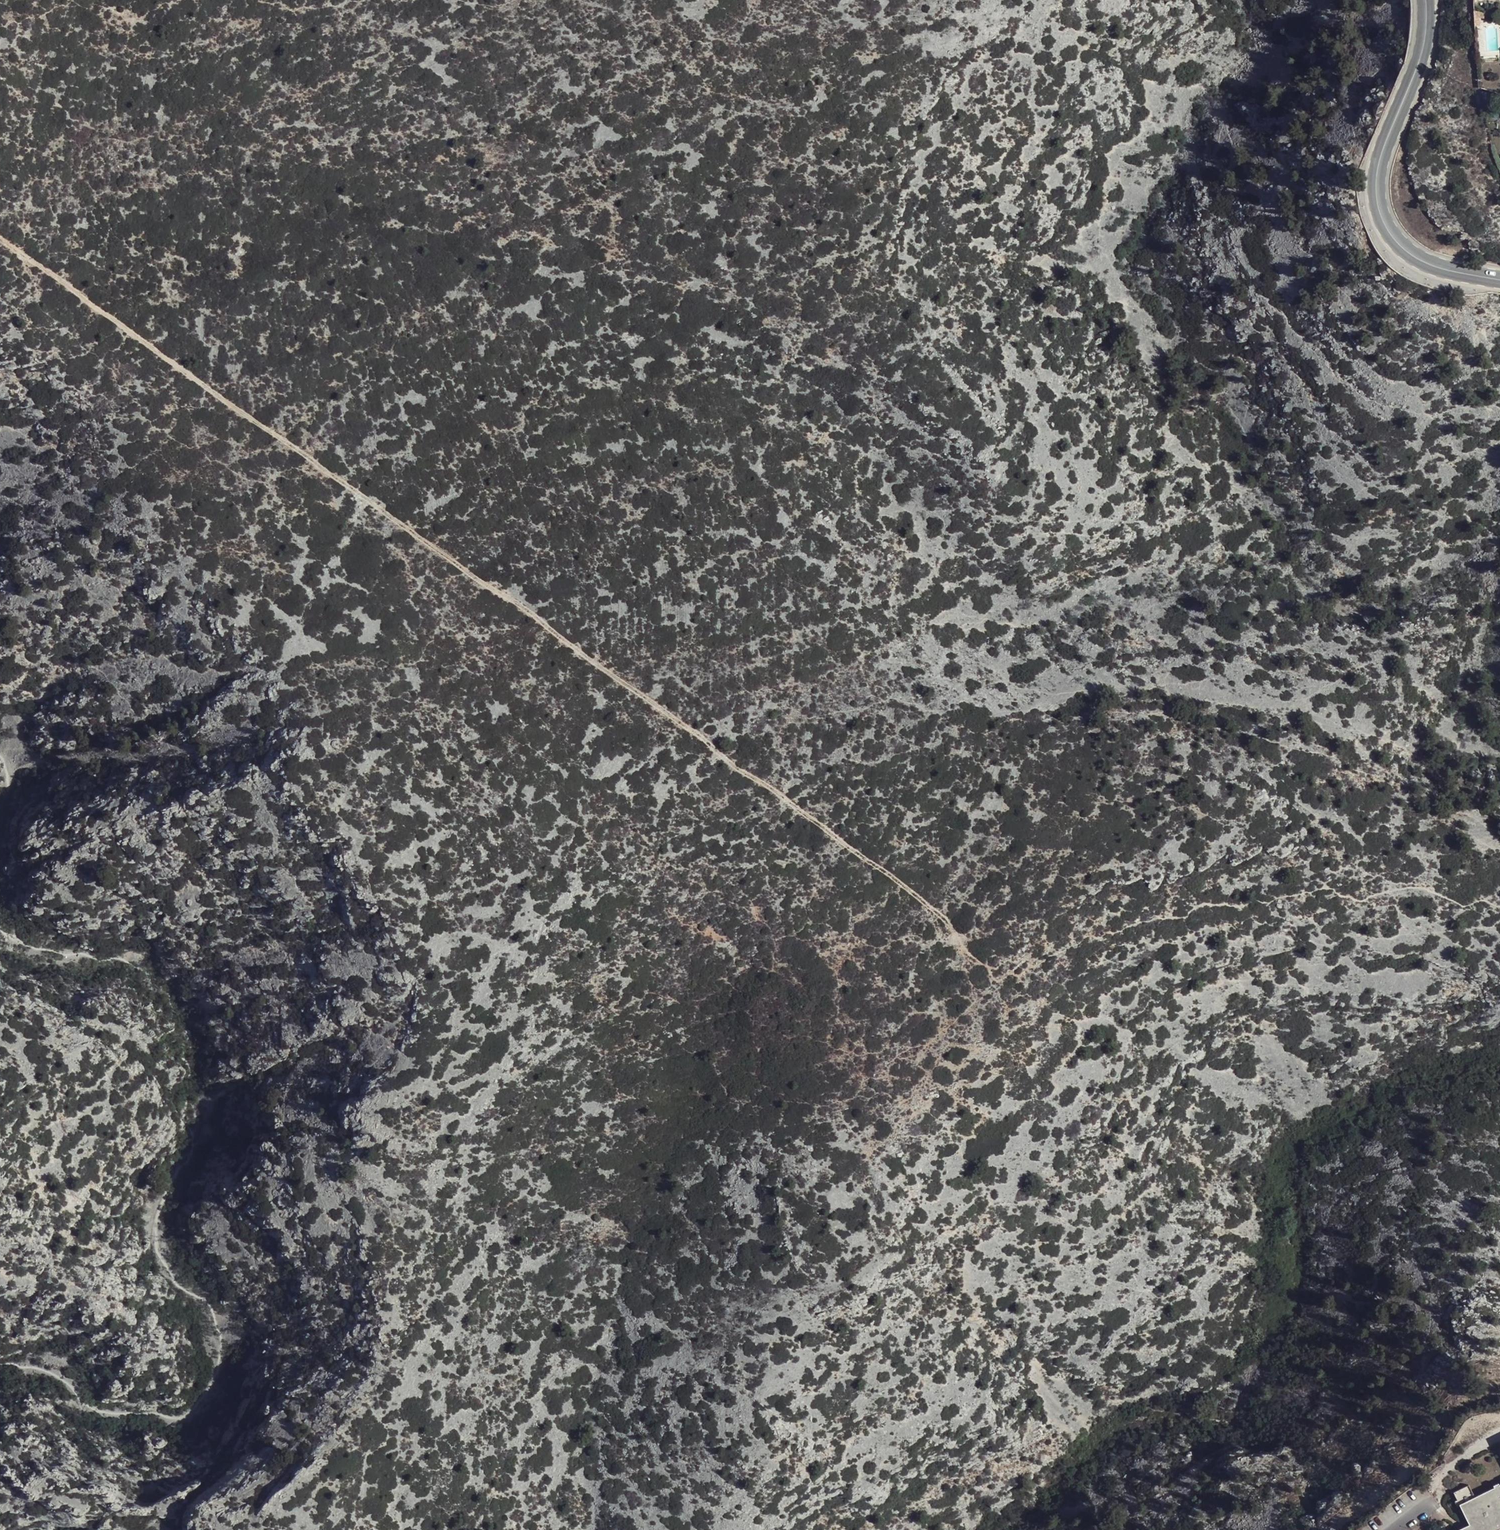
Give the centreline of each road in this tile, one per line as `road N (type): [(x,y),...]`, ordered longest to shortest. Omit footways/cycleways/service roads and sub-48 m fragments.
road 1 (track): [(0,237),(922,900),(968,949)]
road 2 (primary): [(1499,281),(1416,257),(1383,222),(1377,171),(1416,66),(1424,0)]

